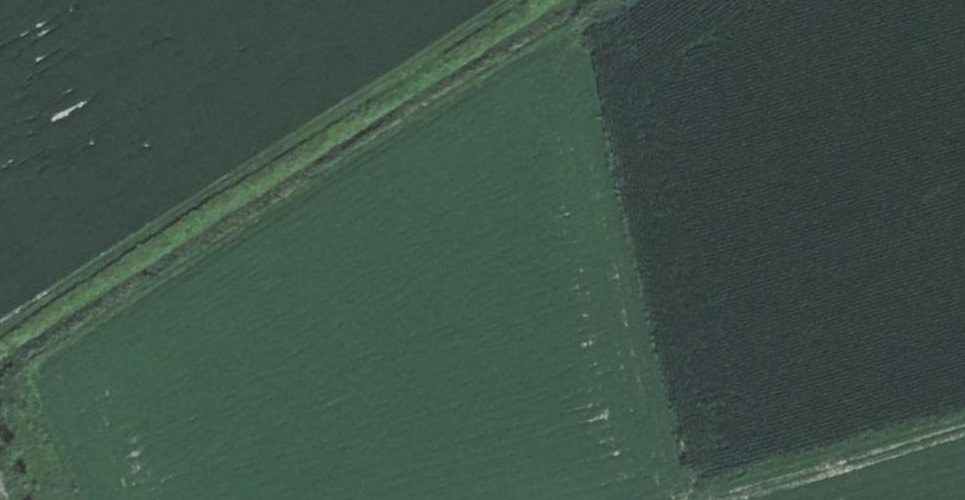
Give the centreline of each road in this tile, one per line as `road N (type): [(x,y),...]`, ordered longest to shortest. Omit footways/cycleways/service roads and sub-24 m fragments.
road 1 (track): [(0,331),(508,0)]

